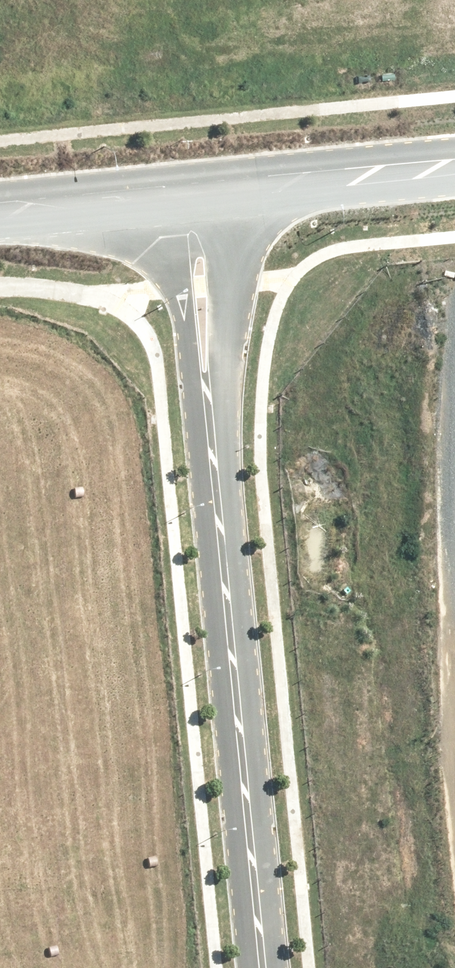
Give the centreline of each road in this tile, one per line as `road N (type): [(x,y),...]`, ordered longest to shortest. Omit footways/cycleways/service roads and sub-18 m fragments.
road 1 (unclassified): [(190,193),(272,967)]
road 2 (track): [(454,425),(428,851),(454,922)]
road 3 (unclassified): [(454,167),(190,193)]
road 4 (unclassified): [(190,193),(0,211)]

